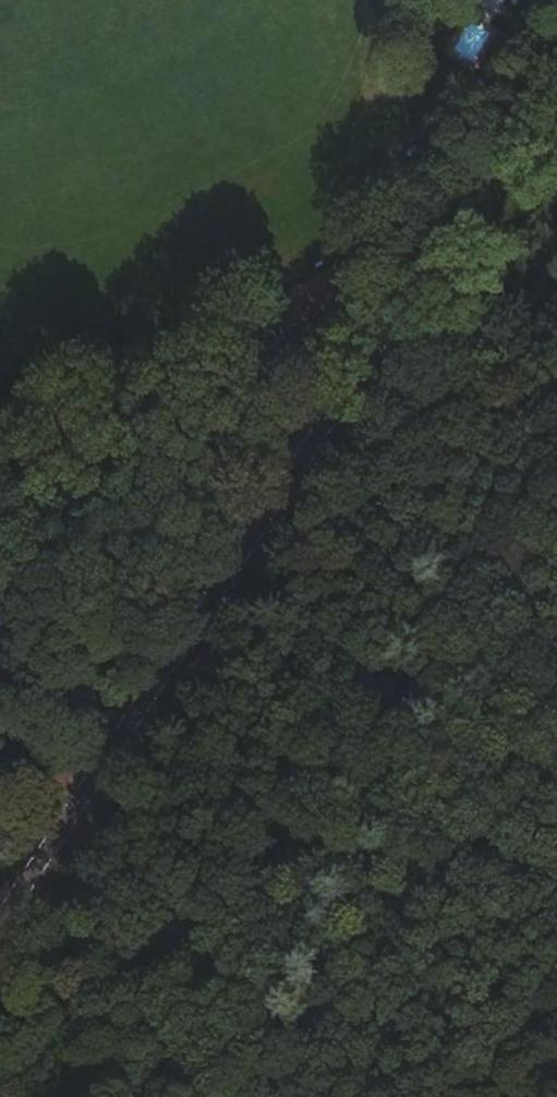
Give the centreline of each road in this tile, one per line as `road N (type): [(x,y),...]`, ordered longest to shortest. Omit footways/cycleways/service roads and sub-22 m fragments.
road 1 (unclassified): [(0,921),(556,77)]
road 2 (track): [(187,1096),(0,722)]
road 3 (track): [(370,362),(0,541)]

